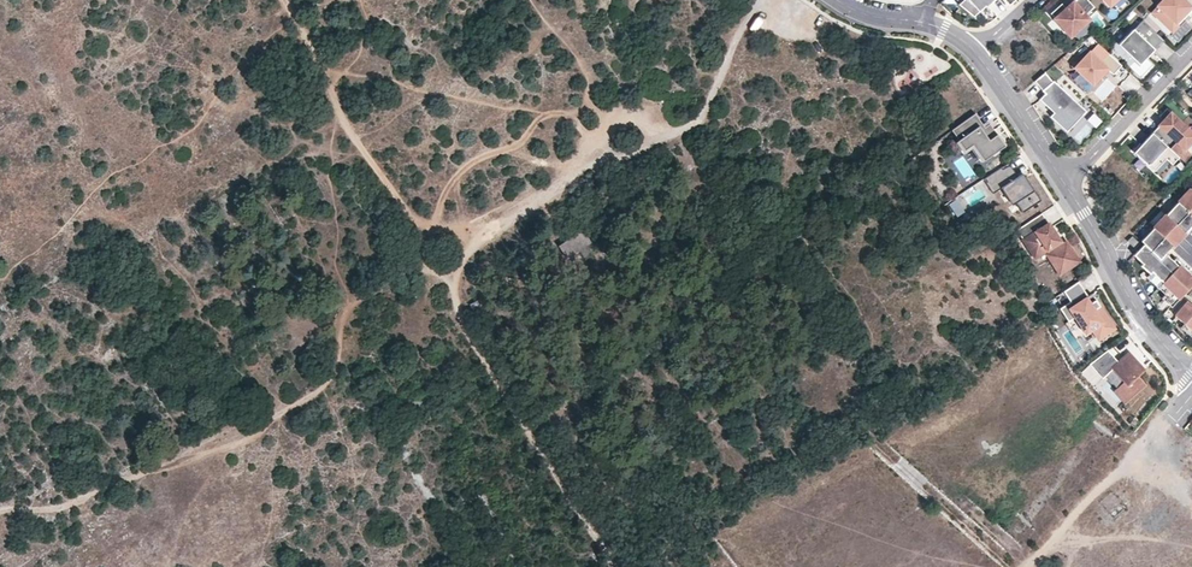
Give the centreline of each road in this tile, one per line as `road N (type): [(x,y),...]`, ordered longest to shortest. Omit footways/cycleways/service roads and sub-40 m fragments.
road 1 (track): [(0,512),(54,513),(277,424),(324,390),(347,312),(447,267),(585,167),(694,125),(759,0)]
road 2 (track): [(607,566),(447,267),(360,149),(283,0)]
road 3 (residential): [(1191,376),(1142,319),(1063,185)]
road 4 (track): [(1031,566),(1168,424)]
road 5 (residential): [(1063,185),(1191,54)]
road 6 (residential): [(1063,185),(973,51)]
road 7 (residential): [(973,51),(929,24),(865,14),(836,0)]

